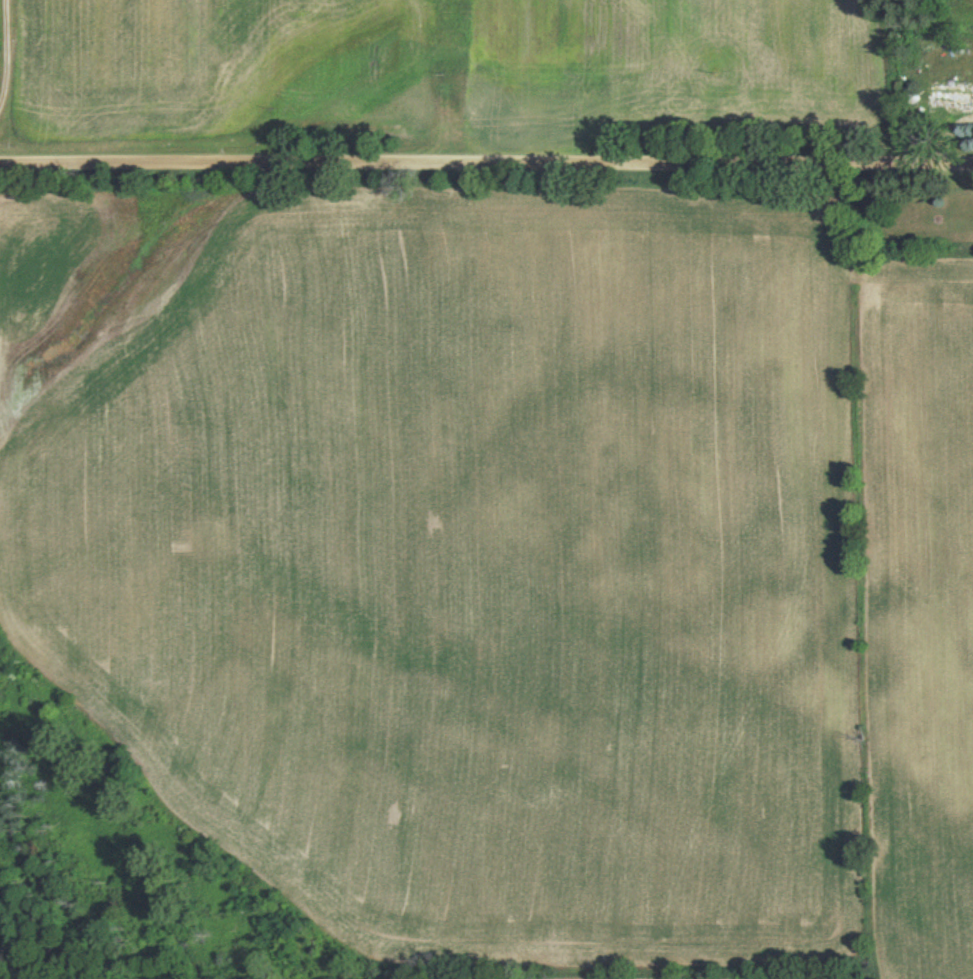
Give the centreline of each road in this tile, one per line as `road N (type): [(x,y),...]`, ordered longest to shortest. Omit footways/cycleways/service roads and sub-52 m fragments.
road 1 (residential): [(972,159),(0,159)]

